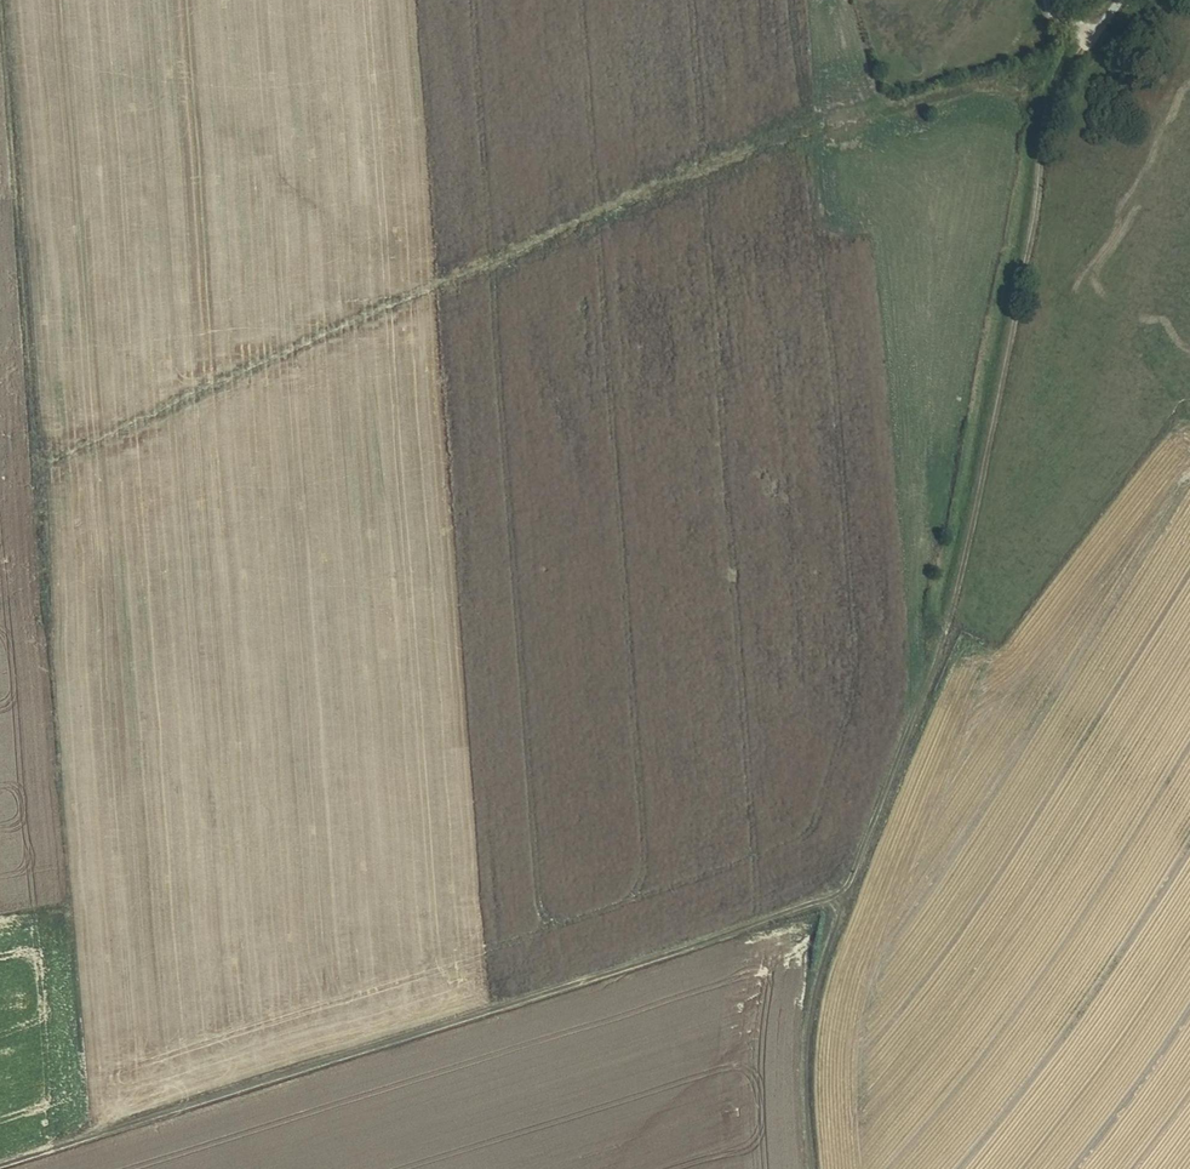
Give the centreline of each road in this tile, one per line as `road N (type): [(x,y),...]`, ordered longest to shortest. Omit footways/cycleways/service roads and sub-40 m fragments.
road 1 (track): [(816,1168),(800,1027),(942,634),(1058,97),(1122,0)]
road 2 (track): [(0,1163),(850,888)]

